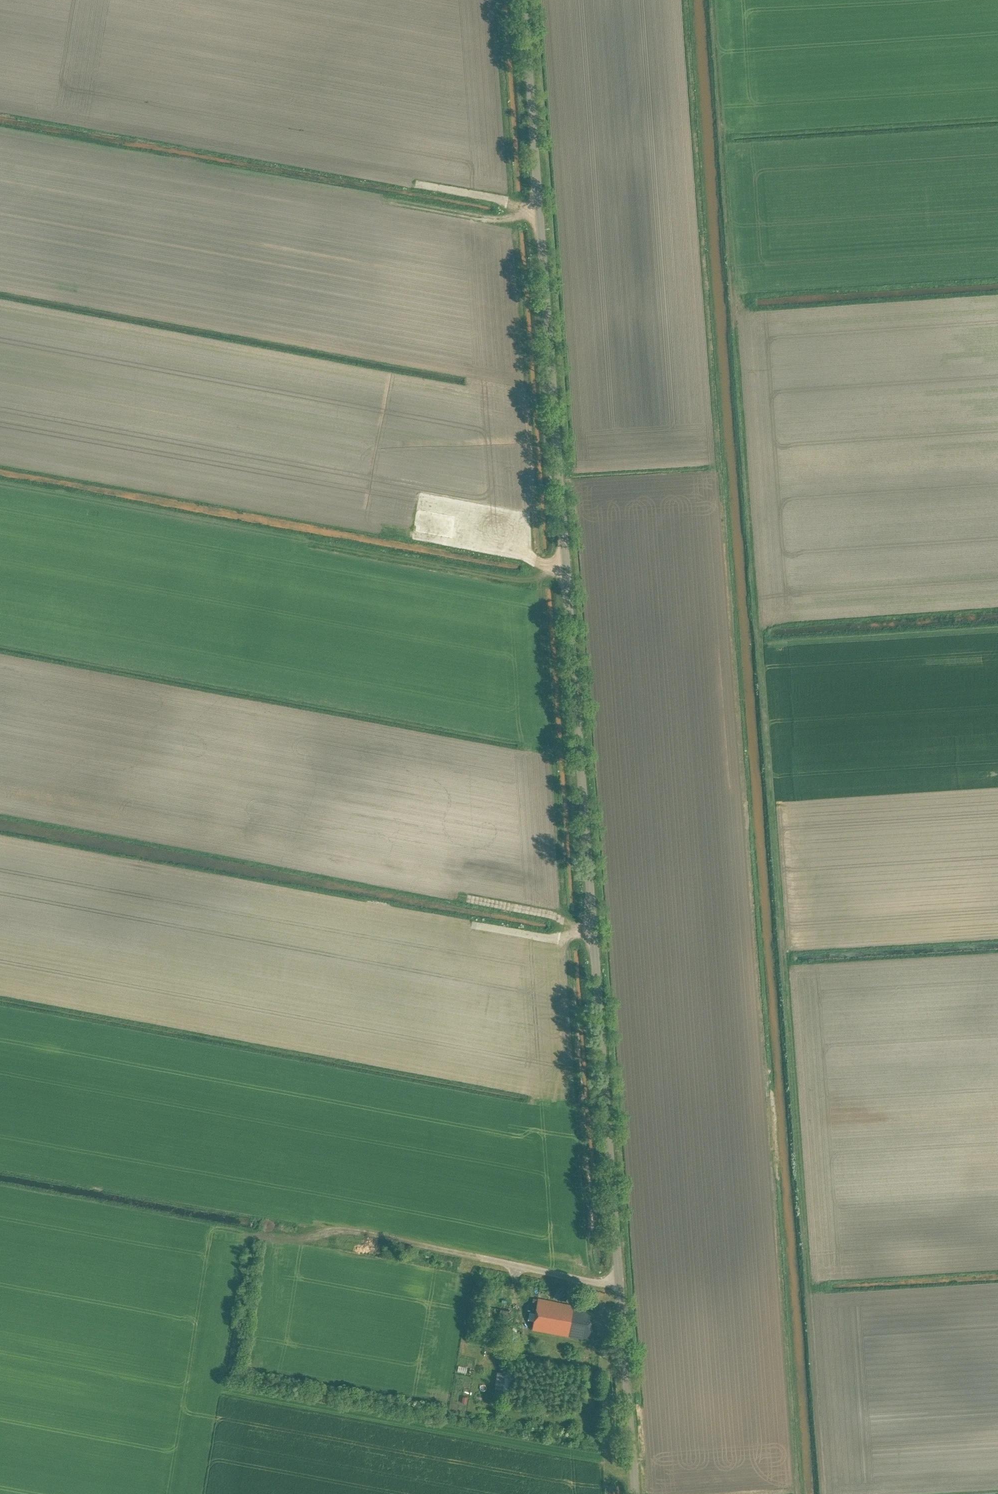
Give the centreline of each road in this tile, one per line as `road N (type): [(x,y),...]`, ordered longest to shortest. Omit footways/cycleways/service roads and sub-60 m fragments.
road 1 (unclassified): [(634,1493),(524,0)]

